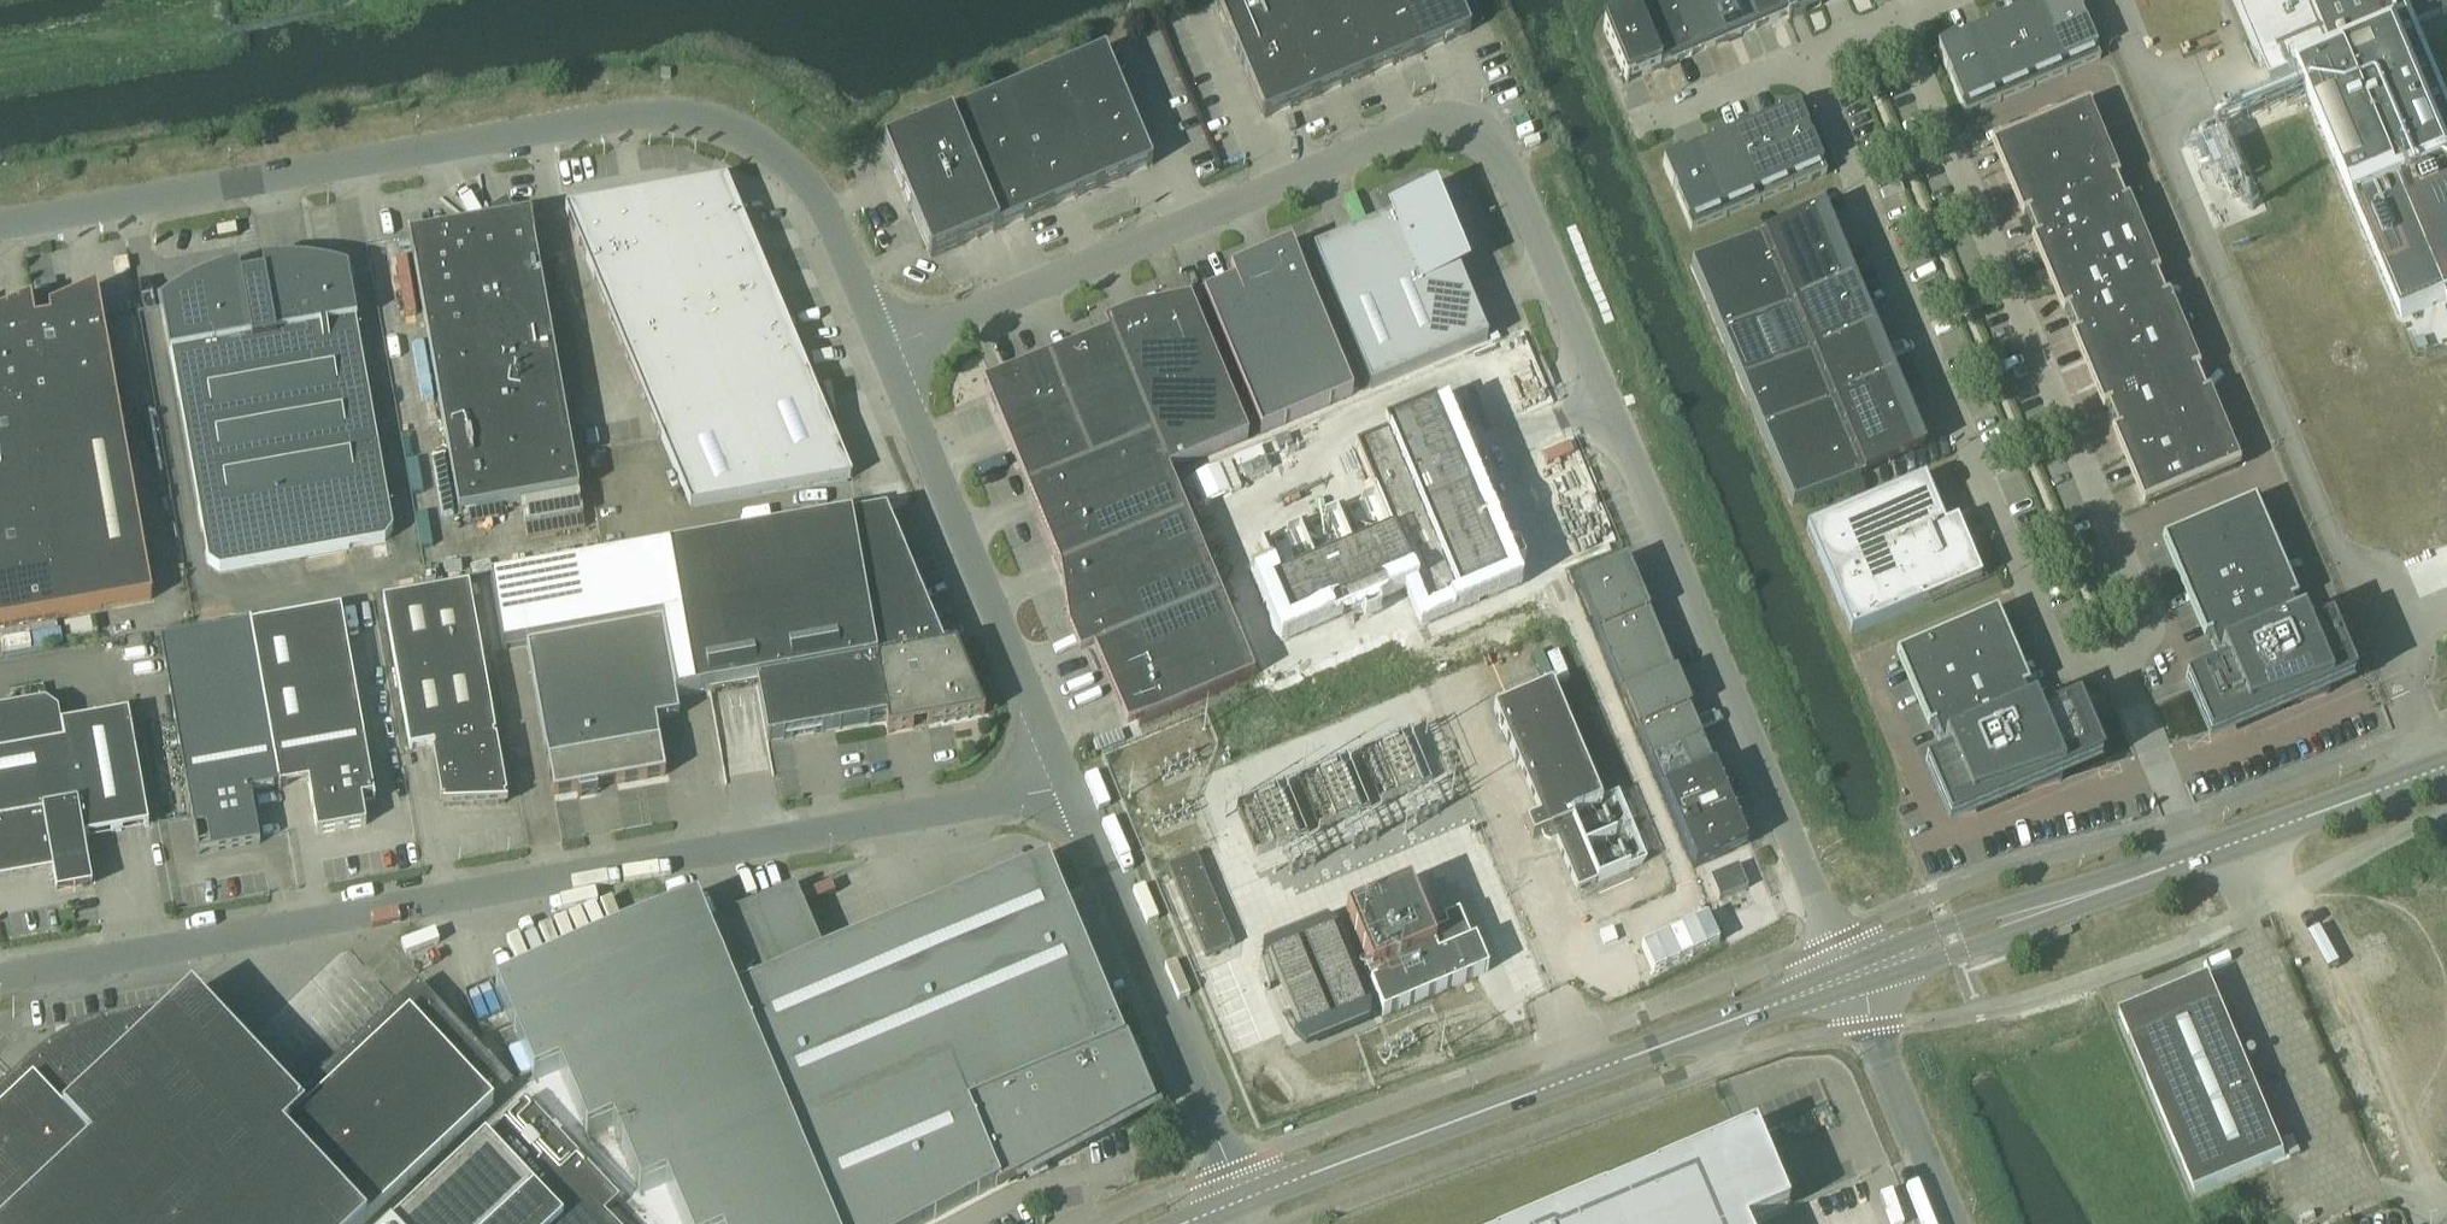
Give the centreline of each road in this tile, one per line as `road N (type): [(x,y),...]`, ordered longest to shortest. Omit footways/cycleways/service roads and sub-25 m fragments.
road 1 (unclassified): [(1848,977),(1505,158),(1488,137),(1460,124),(1431,123),(885,347)]
road 2 (unclassified): [(0,977),(1069,787)]
road 3 (unclassified): [(2115,667),(2076,671),(2051,651),(1803,63)]
road 4 (unclassified): [(2115,667),(2145,645),(2146,614),(1900,25)]
road 5 (tertiary): [(1848,977),(1249,1199)]
road 6 (unclassified): [(0,225),(542,130)]
road 7 (unclassified): [(1069,787),(885,347)]
road 8 (unclassified): [(885,347),(817,199),(763,143),(692,116),(542,130)]
road 9 (unclassified): [(1249,1199),(1069,787)]
road 10 (tertiary): [(2191,861),(1946,925),(1848,977)]
road 11 (tertiary): [(1848,977),(1957,955),(2191,861)]
road 12 (tertiary): [(2446,766),(2191,861)]
road 13 (unclassified): [(1951,1223),(1848,977)]
road 14 (unclassified): [(2191,861),(2115,667)]
road 15 (unclassified): [(1641,130),(1803,63)]

